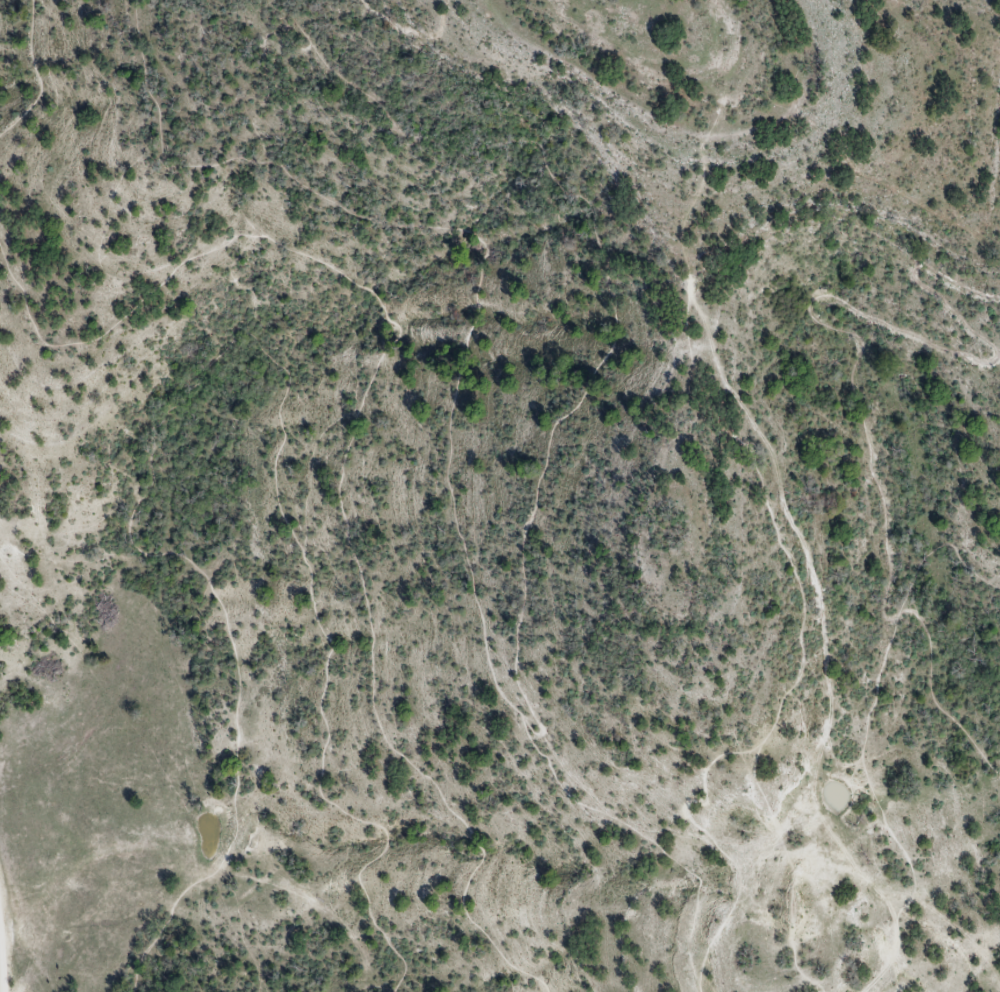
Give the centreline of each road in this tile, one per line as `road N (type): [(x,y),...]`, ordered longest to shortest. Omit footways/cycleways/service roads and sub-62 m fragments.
road 1 (track): [(2,944),(26,909),(66,877),(126,849),(270,883),(333,911)]

